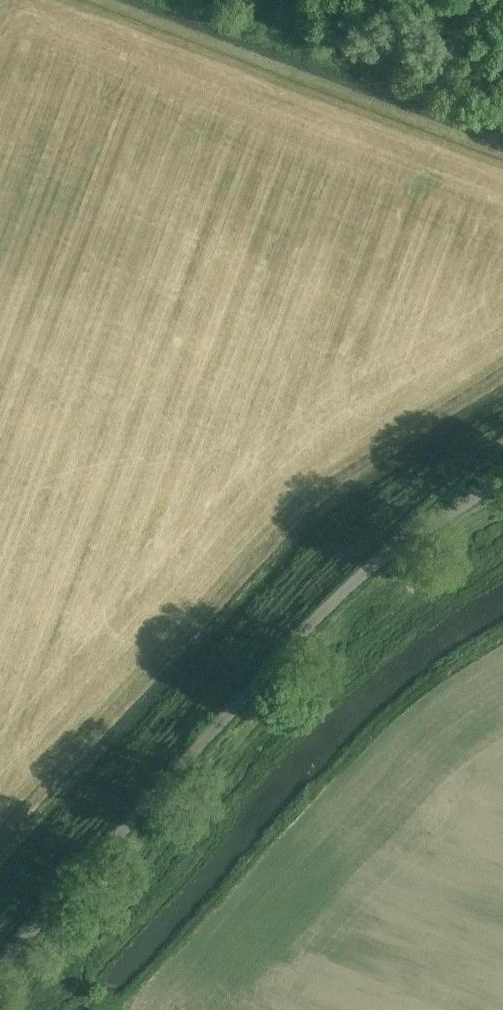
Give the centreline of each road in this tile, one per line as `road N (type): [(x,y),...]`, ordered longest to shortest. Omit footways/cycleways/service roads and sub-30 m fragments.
road 1 (unclassified): [(0,973),(365,570),(502,479)]
road 2 (track): [(394,547),(502,445)]

